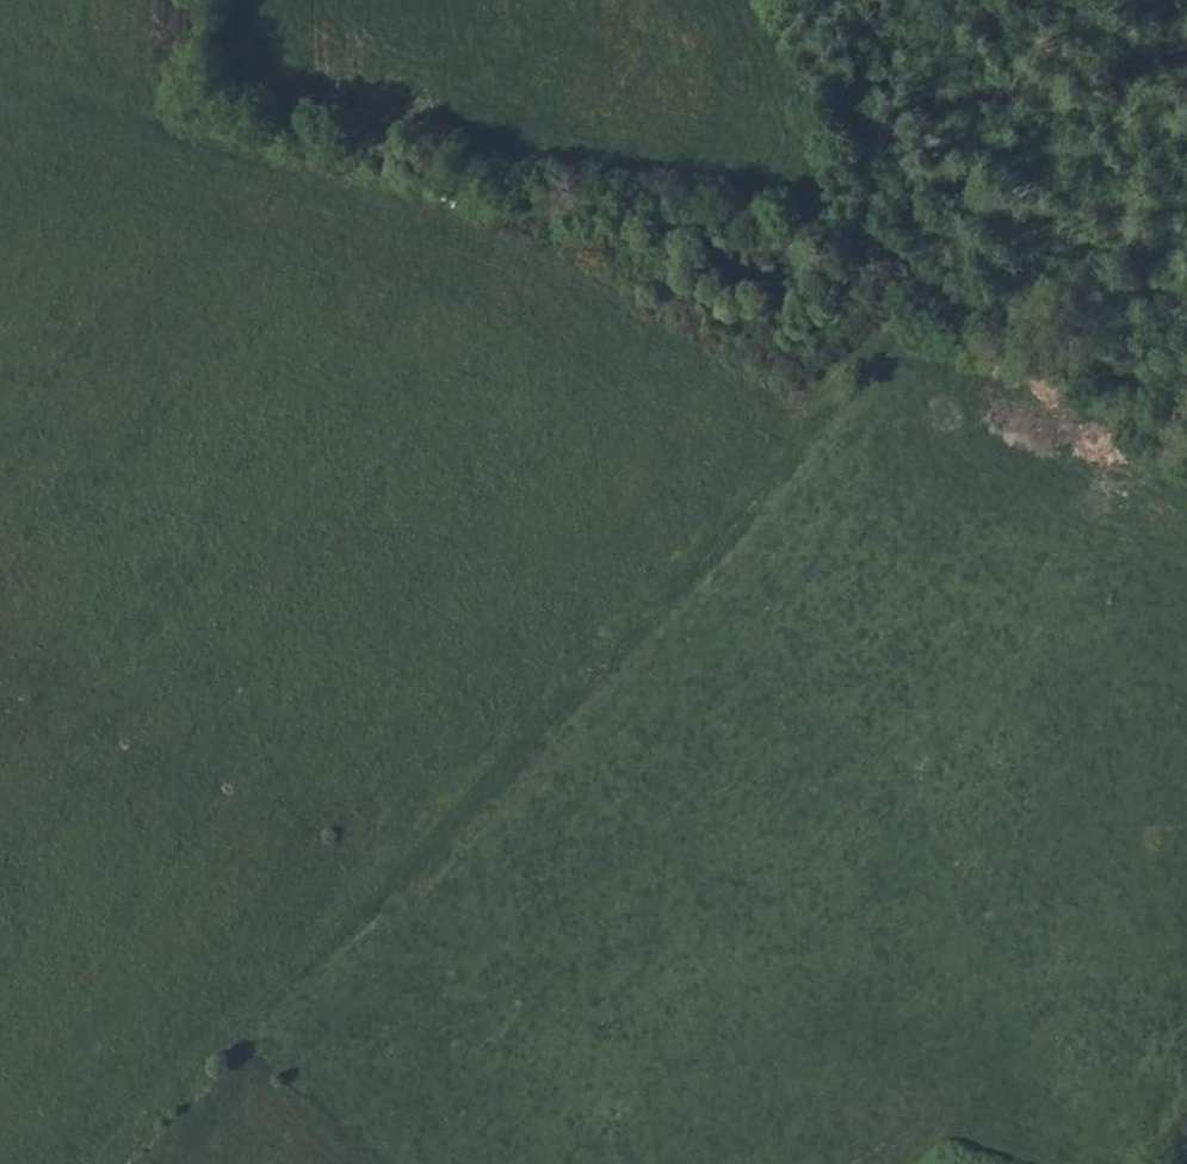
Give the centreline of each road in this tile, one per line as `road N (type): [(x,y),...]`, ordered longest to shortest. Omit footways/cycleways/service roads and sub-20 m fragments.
road 1 (track): [(0,690),(353,844),(395,852),(531,705),(744,501),(816,396),(819,362)]
road 2 (track): [(0,73),(167,114),(570,246),(757,357),(819,362),(938,269)]

